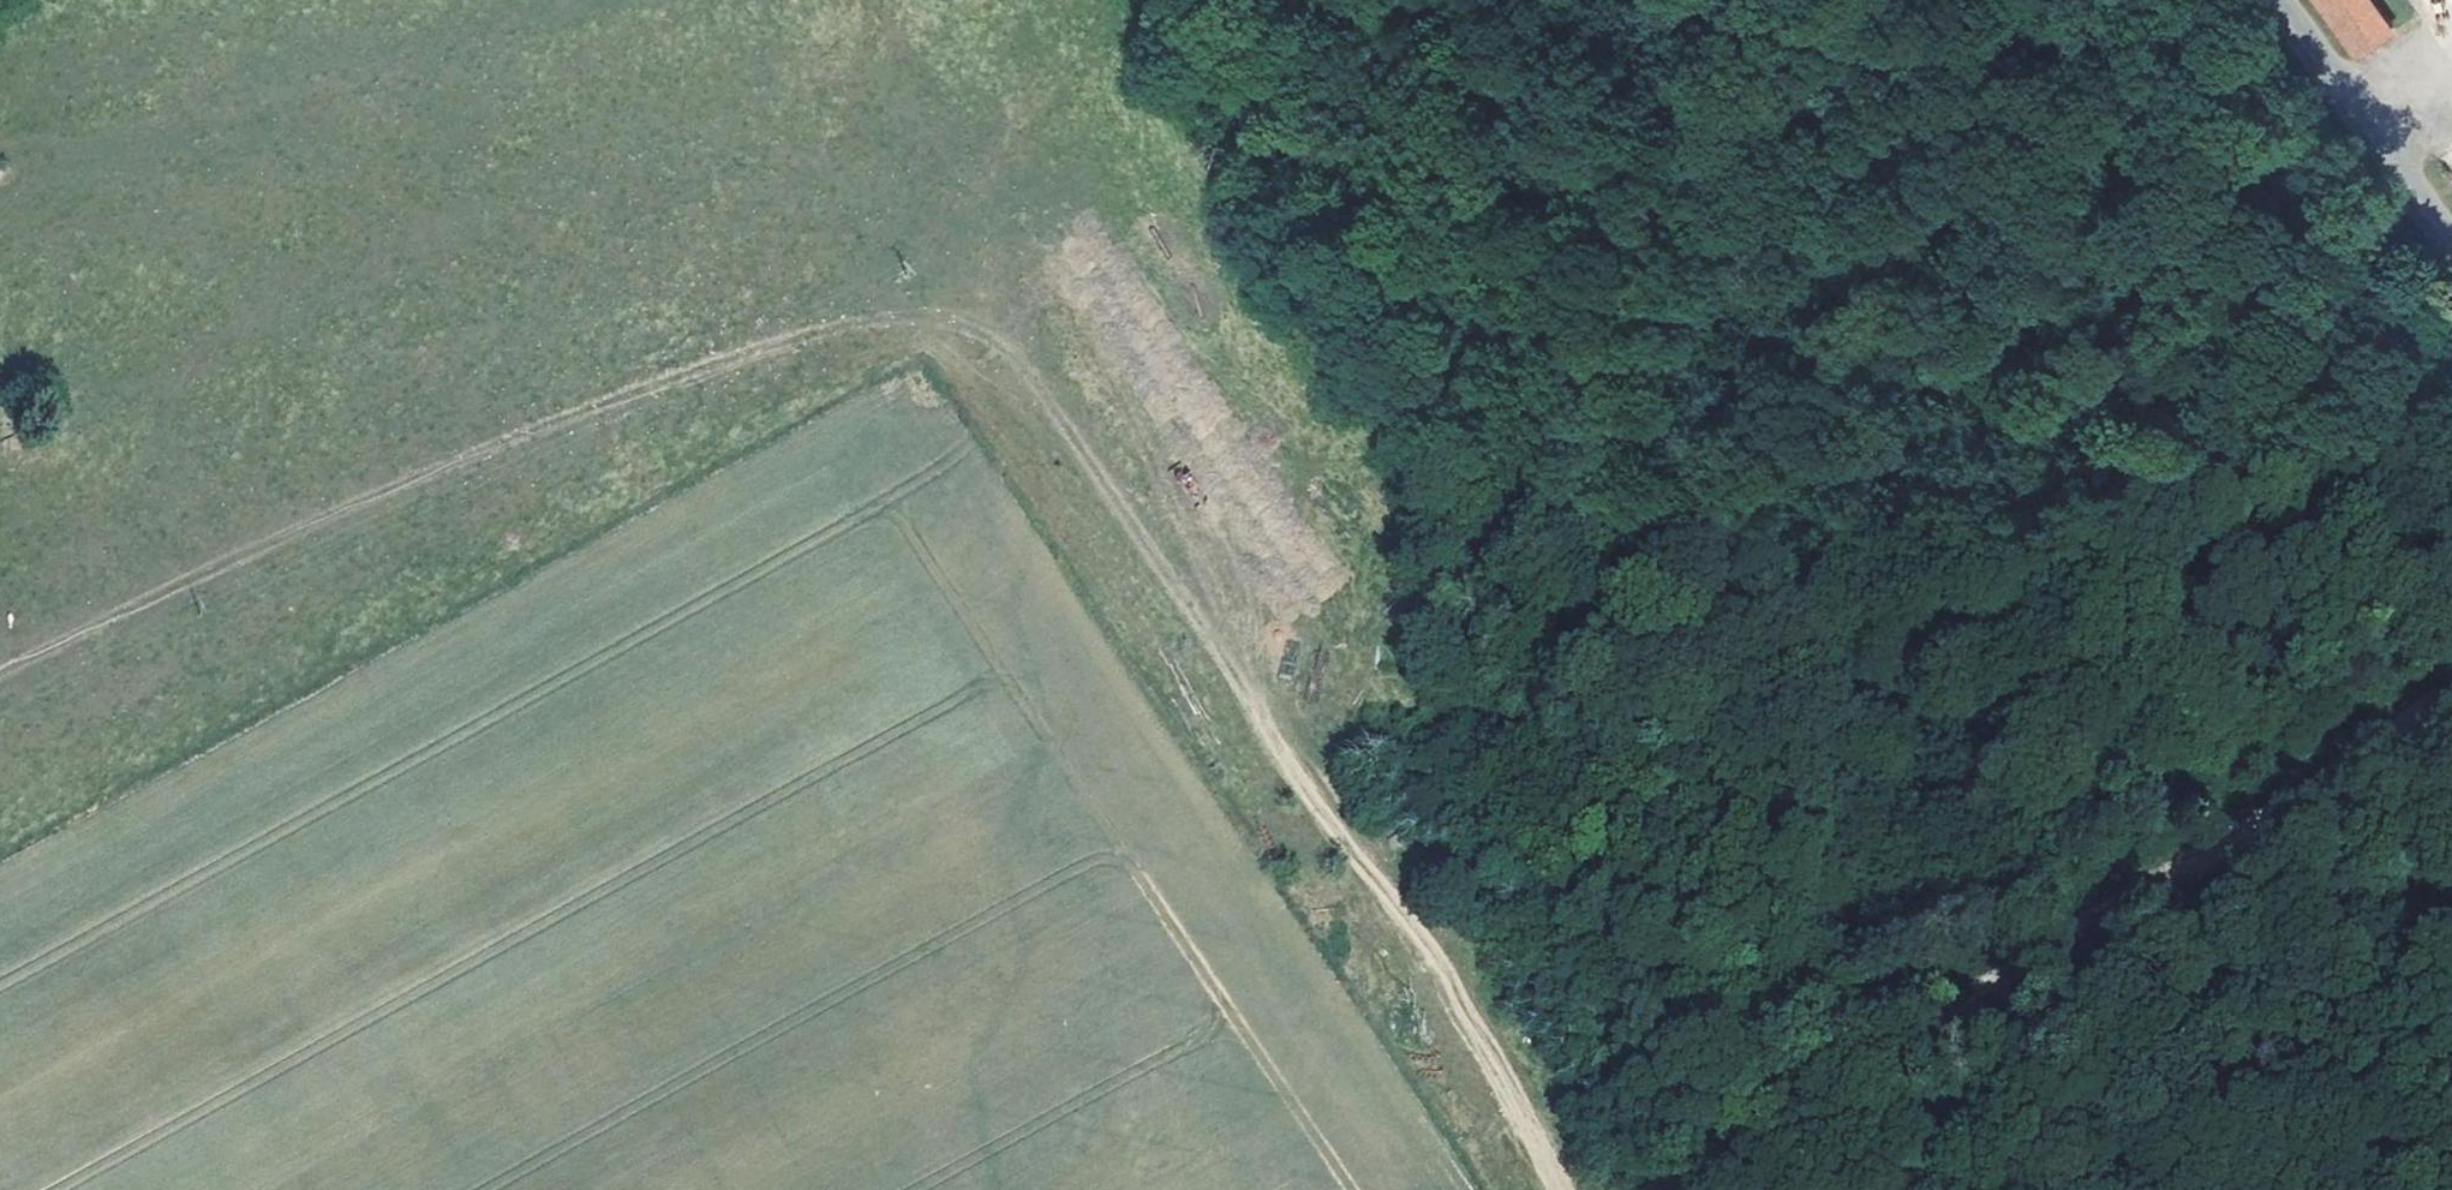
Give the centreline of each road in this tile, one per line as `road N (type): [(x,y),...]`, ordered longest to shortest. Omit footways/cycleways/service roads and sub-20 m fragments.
road 1 (track): [(2451,682),(1670,1189)]
road 2 (tertiary): [(2451,243),(2279,0)]

